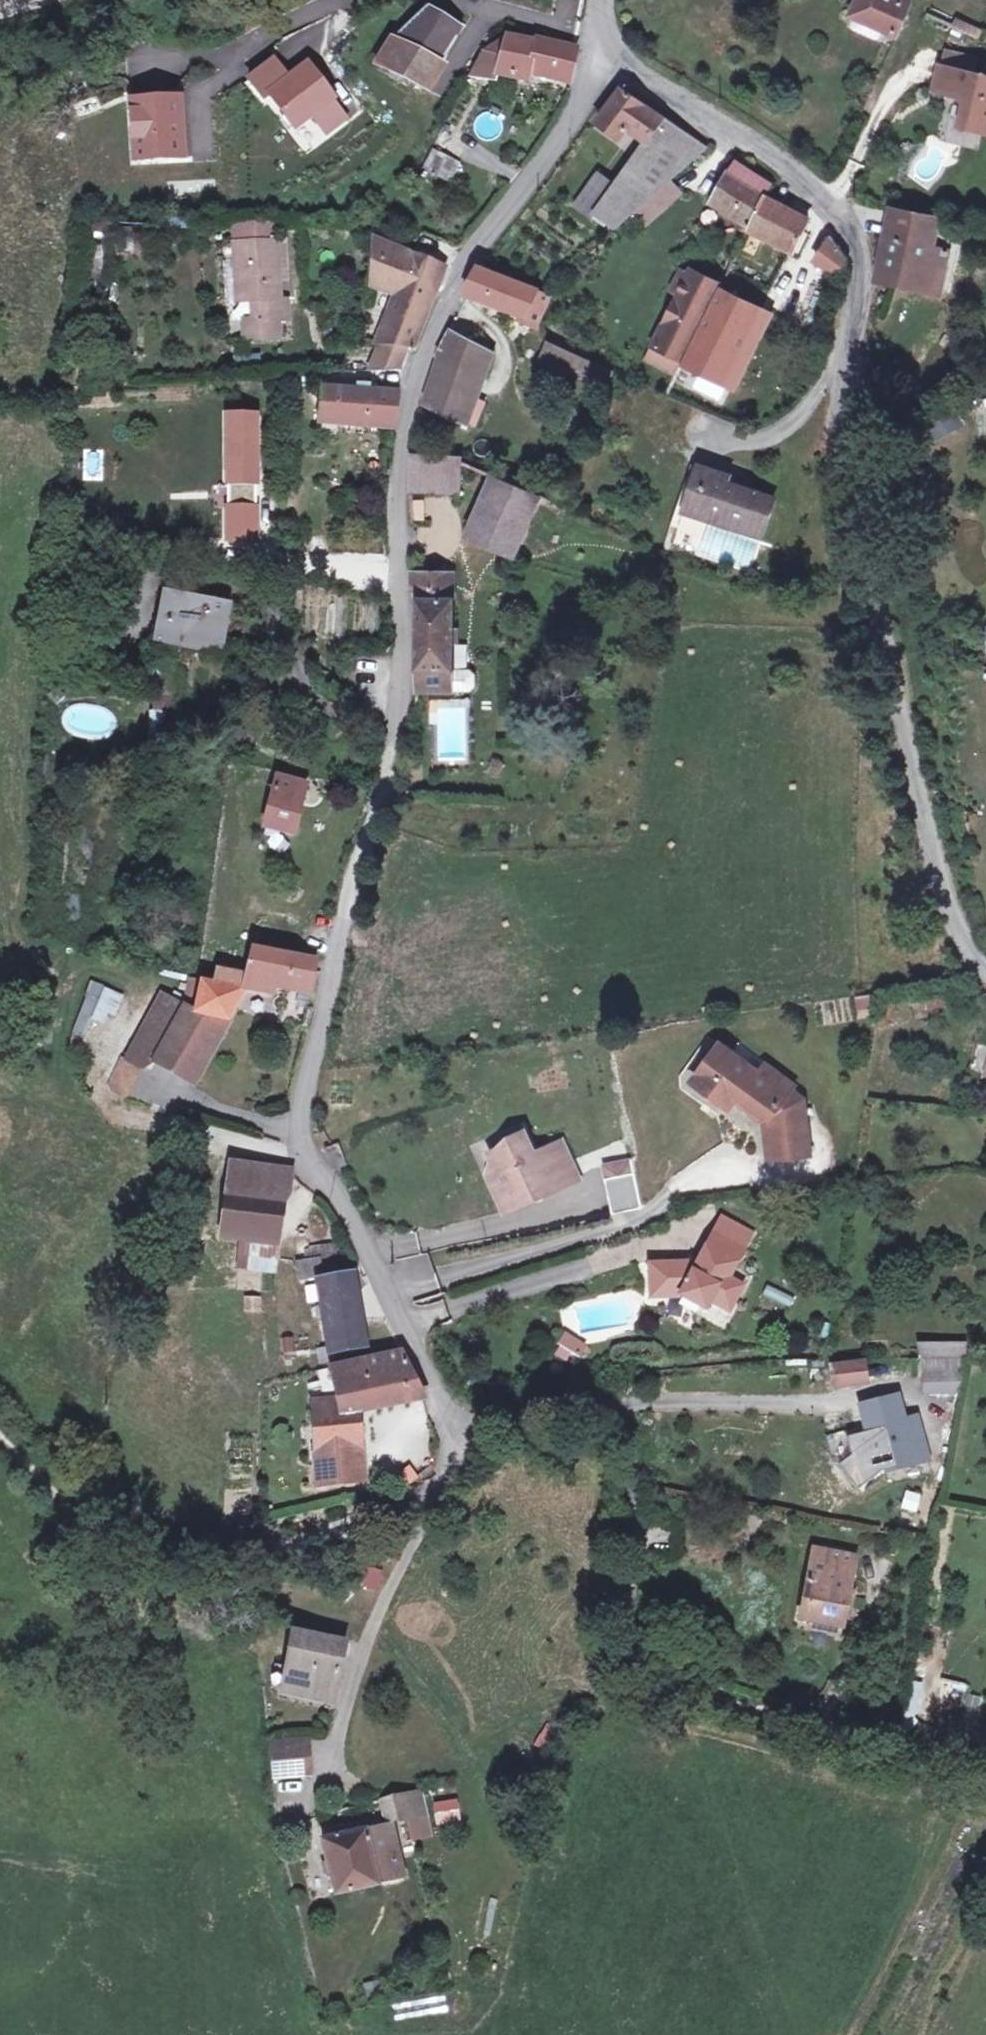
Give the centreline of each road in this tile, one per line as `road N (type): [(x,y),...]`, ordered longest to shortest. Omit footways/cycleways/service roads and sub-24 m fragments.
road 1 (residential): [(606,55),(545,161),(462,264),(403,439),(405,682),(304,1108),(309,1143),(465,1453),(349,1675),(326,1775)]
road 2 (track): [(0,1428),(103,1526),(225,1550),(419,1501),(465,1453),(542,1422),(619,1432),(625,1652),(675,1695),(985,1762)]
road 3 (unclassified): [(606,55),(783,169),(861,237),(865,283),(845,444),(856,508),(950,912),(985,966)]

